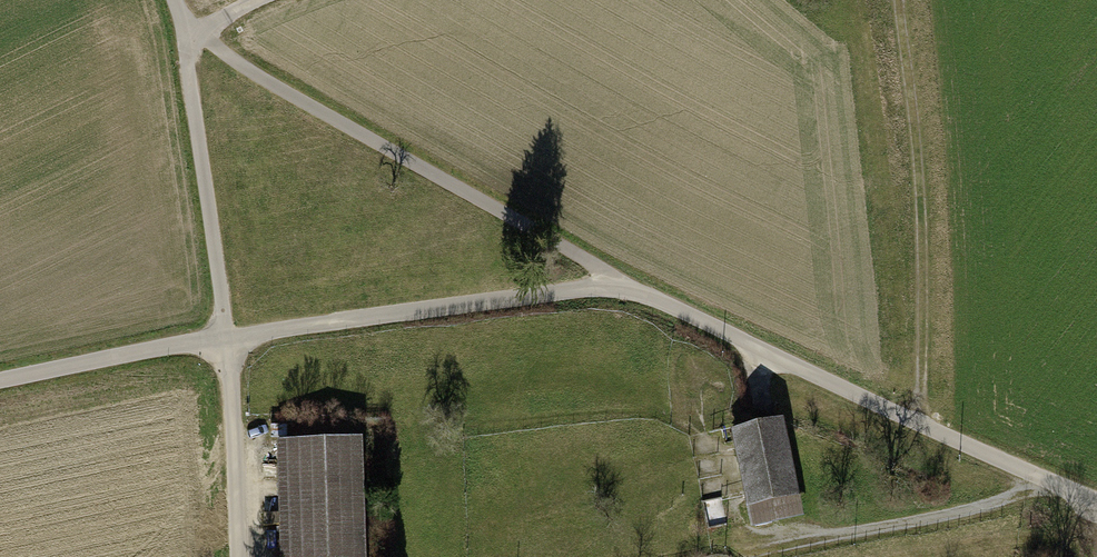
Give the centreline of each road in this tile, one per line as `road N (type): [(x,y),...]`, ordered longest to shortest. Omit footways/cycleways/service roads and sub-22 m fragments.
road 1 (unclassified): [(621,282),(1096,501)]
road 2 (unclassified): [(195,32),(621,282)]
road 3 (track): [(913,421),(923,274),(917,134),(899,0)]
road 4 (unclassified): [(226,340),(621,282)]
road 5 (unclassified): [(195,32),(188,67),(226,340)]
road 6 (unclassified): [(0,384),(226,340)]
road 7 (unclassified): [(226,340),(237,556)]

